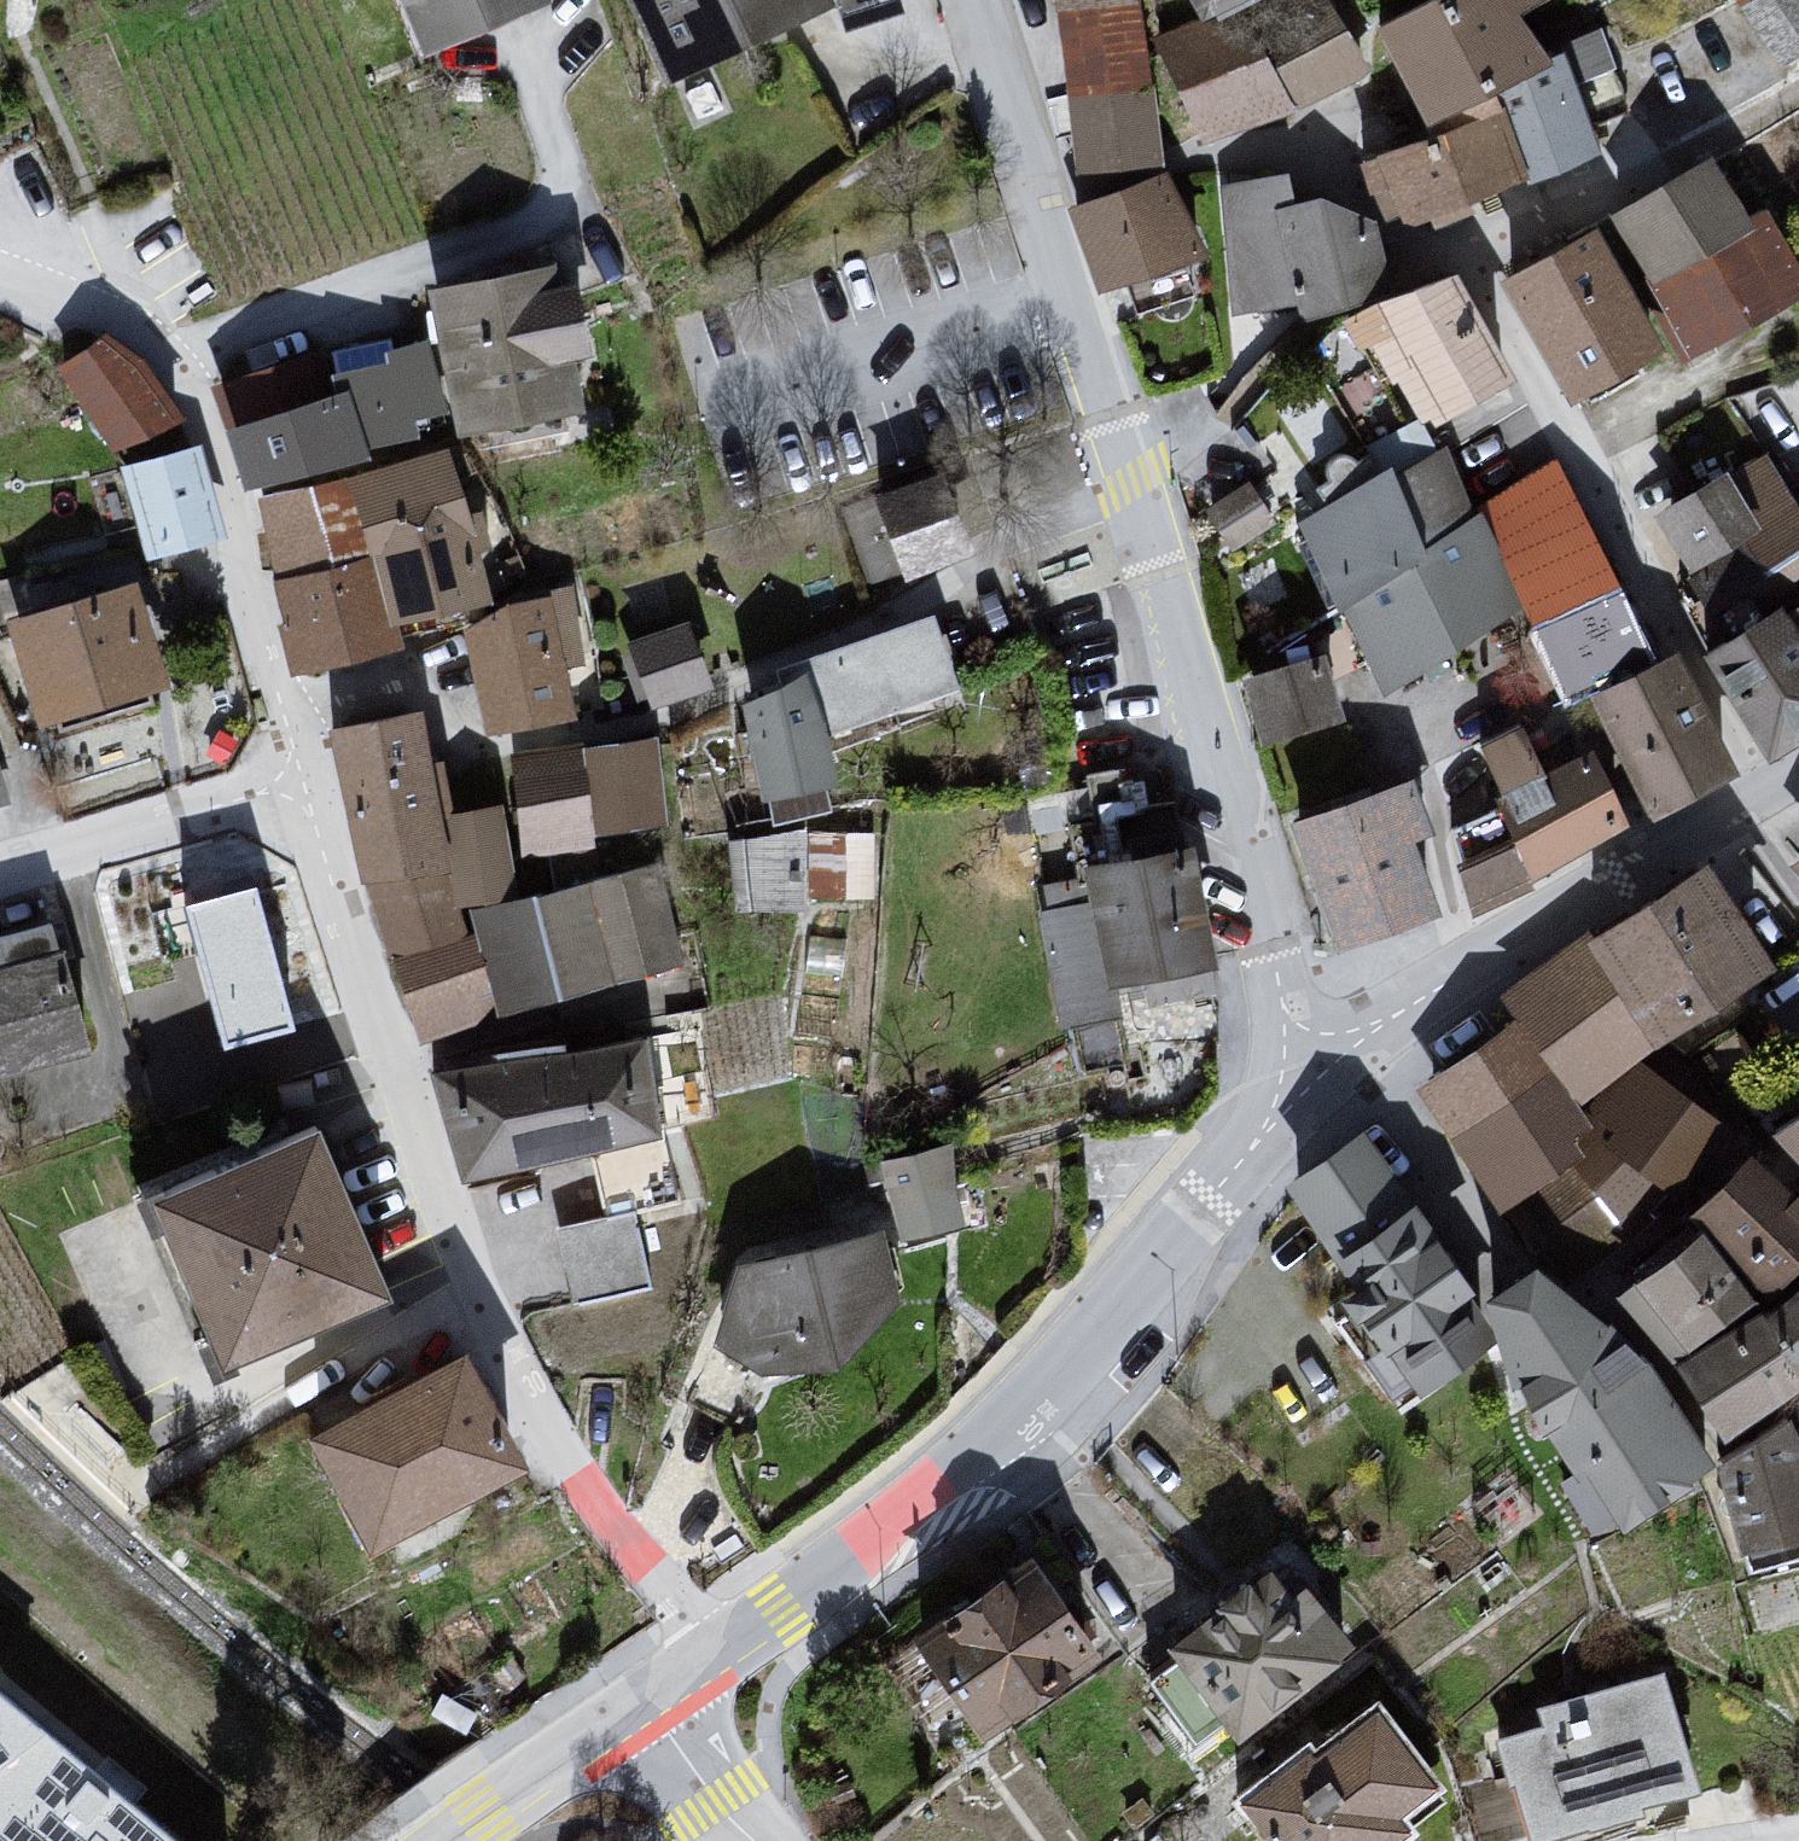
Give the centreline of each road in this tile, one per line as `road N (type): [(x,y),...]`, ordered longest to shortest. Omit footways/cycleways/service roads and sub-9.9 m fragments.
road 1 (residential): [(1295,1105),(1247,852),(1050,296),(958,0)]
road 2 (residential): [(288,805),(418,1232),(607,1518),(715,1655)]
road 3 (residential): [(715,1655),(836,1571),(1078,1357),(1295,1105)]
road 4 (residential): [(0,292),(182,371),(244,552),(288,805)]
road 5 (residential): [(1798,782),(1542,936),(1295,1105)]
road 6 (residential): [(0,886),(288,805)]
road 7 (residential): [(444,1840),(647,1702)]
road 8 (residential): [(647,1702),(742,1832)]

